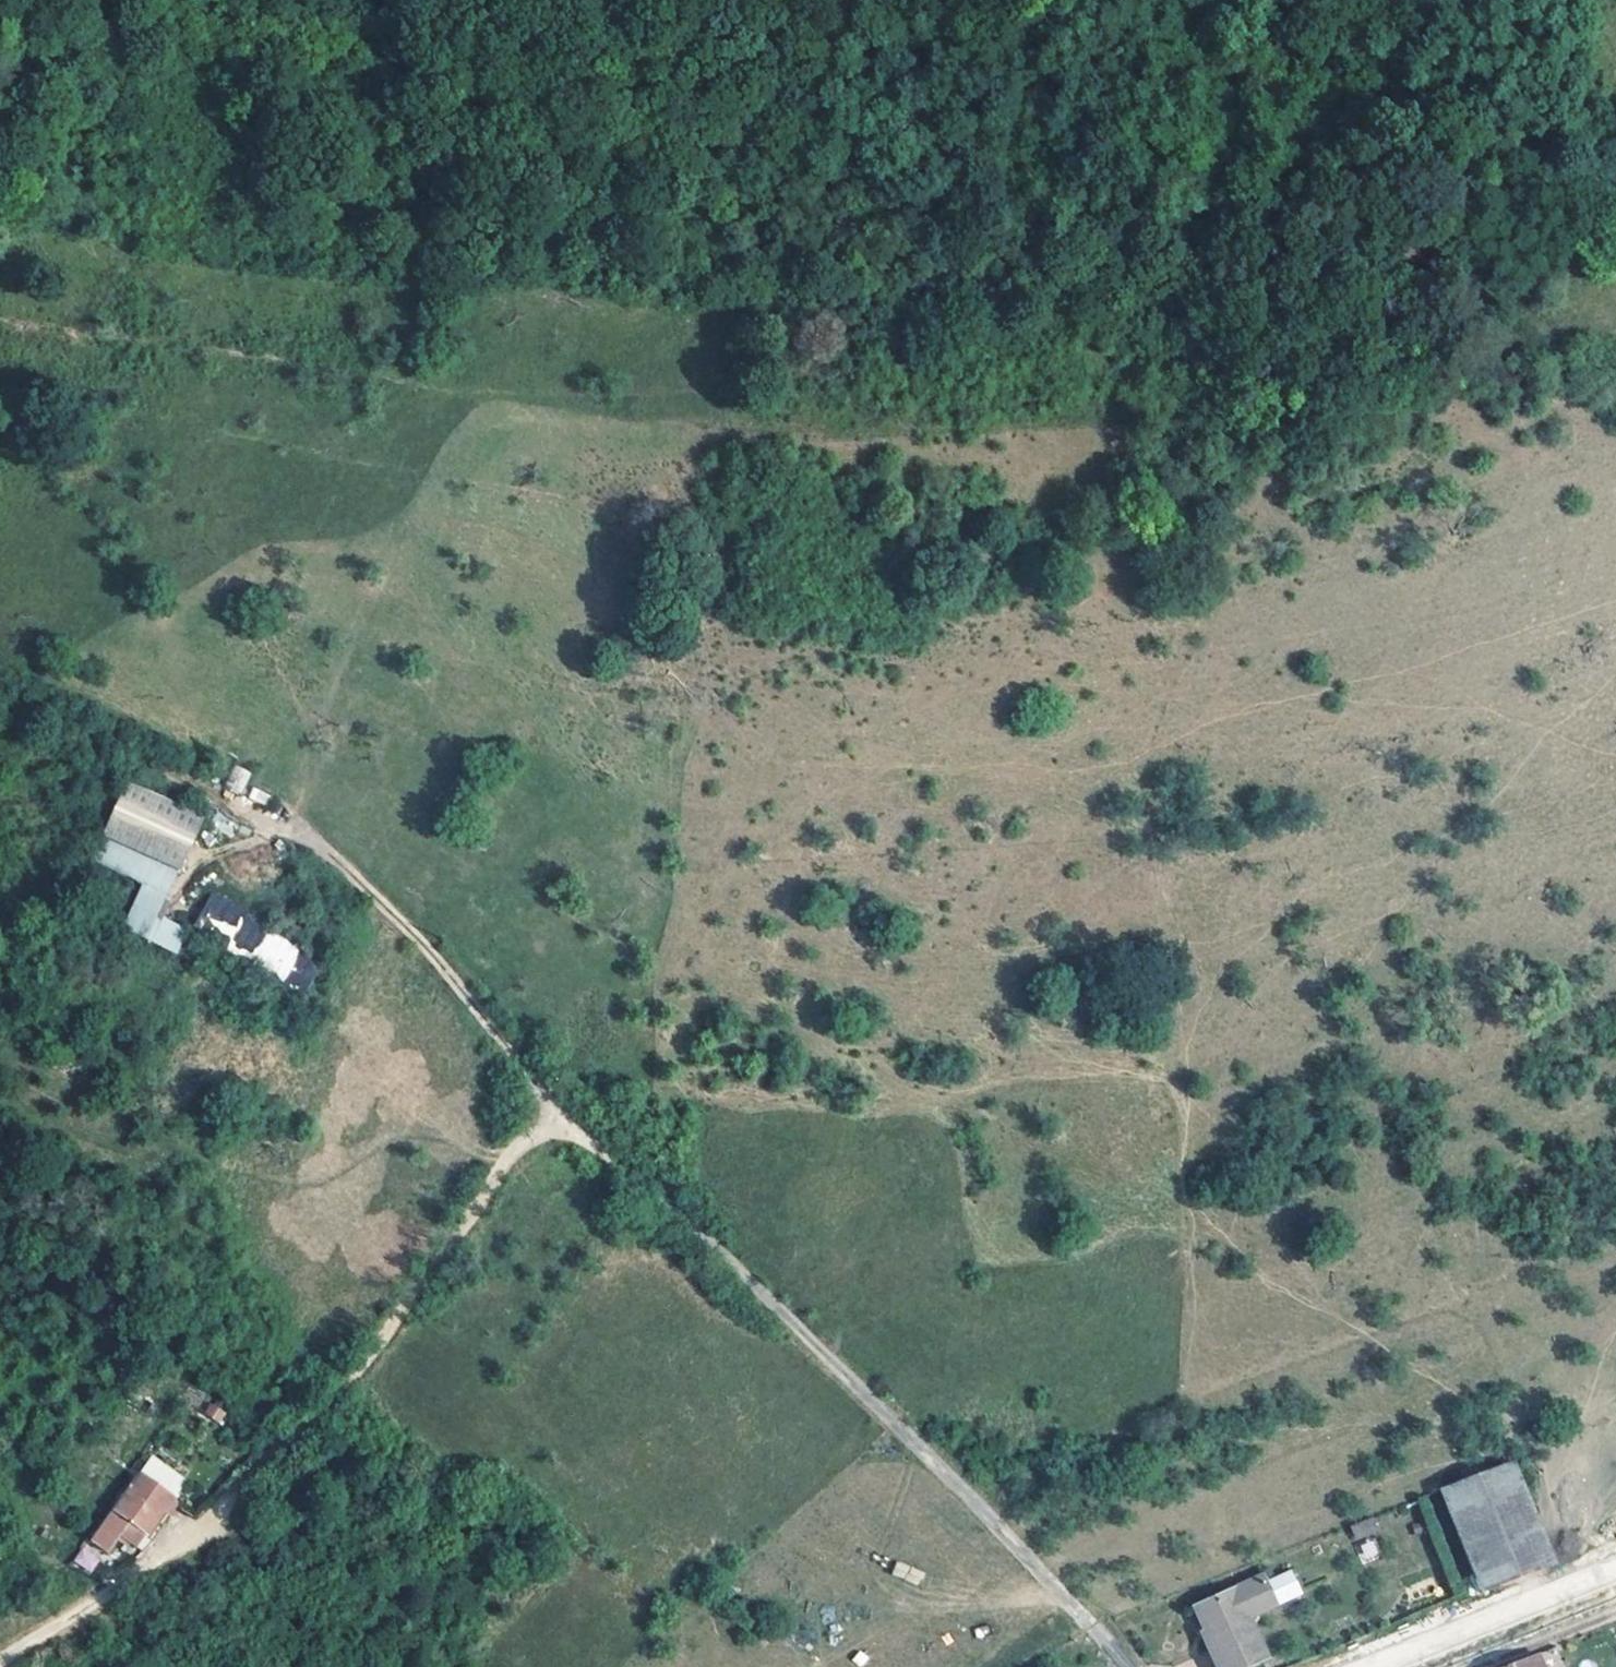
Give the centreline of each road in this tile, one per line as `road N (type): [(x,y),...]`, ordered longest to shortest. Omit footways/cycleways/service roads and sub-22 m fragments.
road 1 (track): [(1129,1666),(703,1234),(564,1125),(499,1035),(328,850),(228,804)]
road 2 (track): [(564,1125),(506,1161),(464,1234),(375,1351),(273,1458),(99,1604)]

